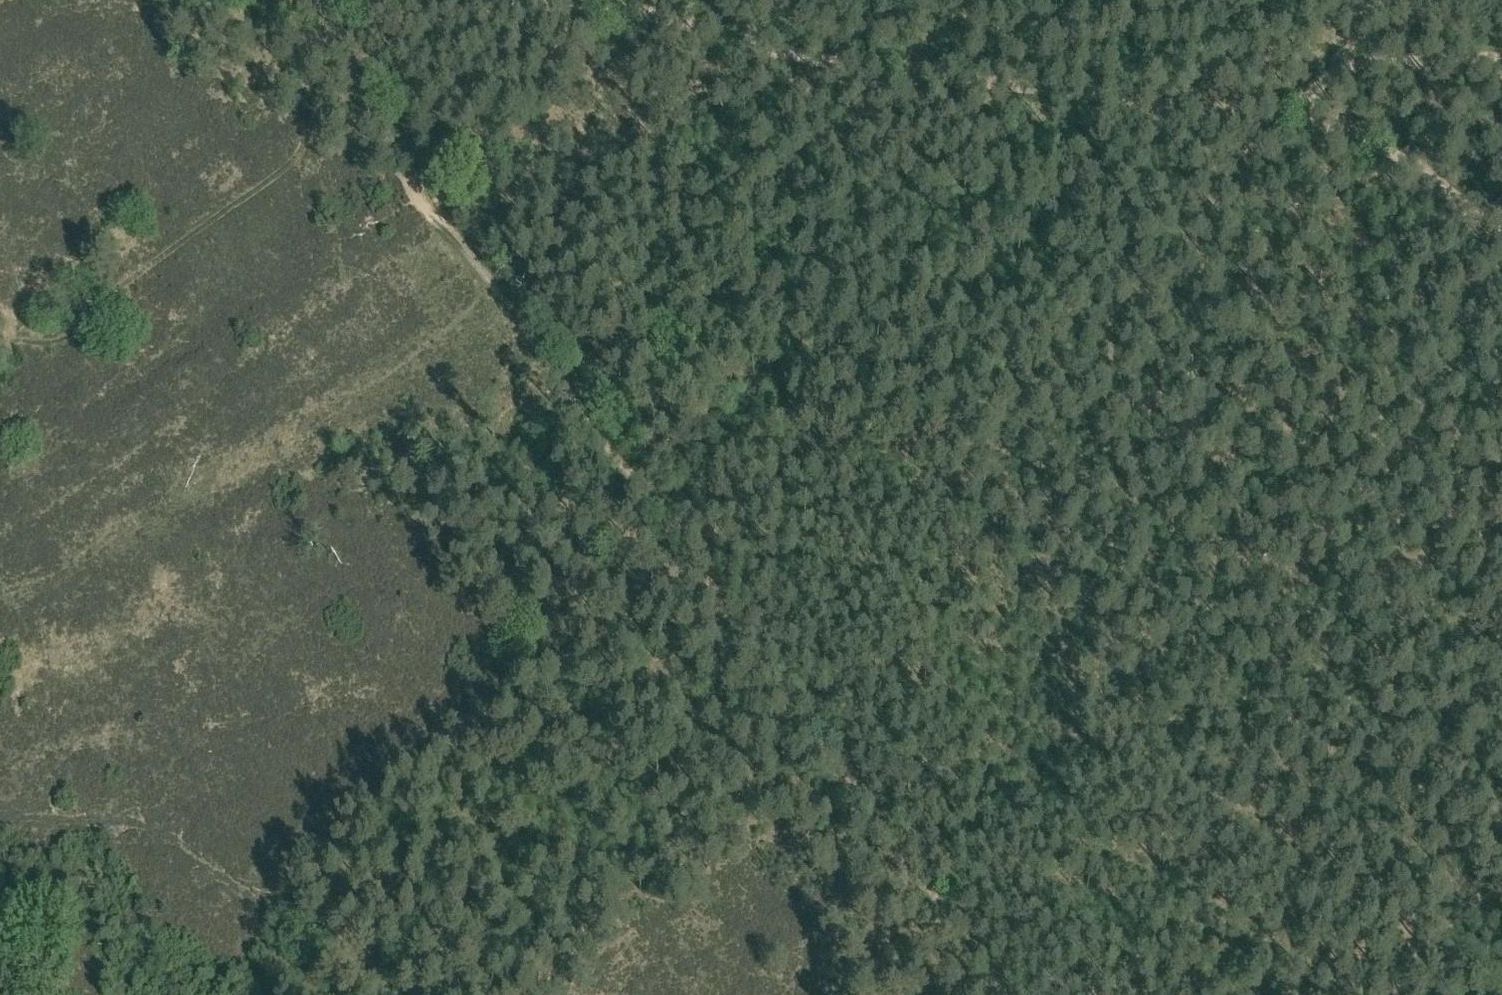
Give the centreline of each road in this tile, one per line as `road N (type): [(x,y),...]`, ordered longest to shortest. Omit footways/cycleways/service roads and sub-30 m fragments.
road 1 (track): [(314,10),(359,45),(443,37),(519,18),(583,16),(689,31),(839,72),(1296,108),(1501,252)]
road 2 (track): [(1501,50),(1315,52),(1296,108)]

